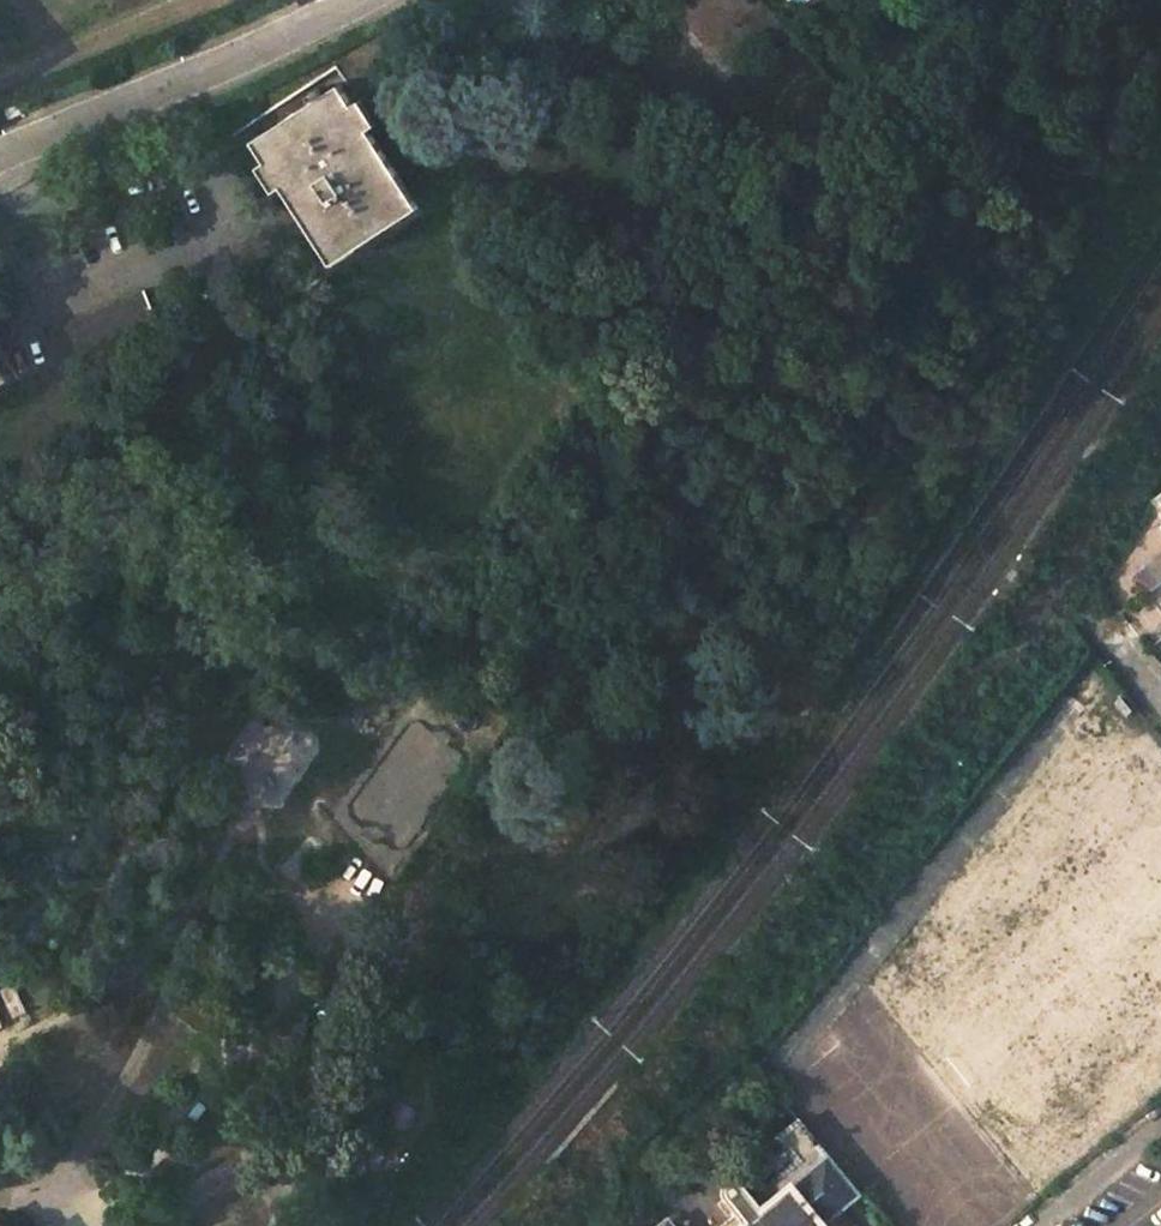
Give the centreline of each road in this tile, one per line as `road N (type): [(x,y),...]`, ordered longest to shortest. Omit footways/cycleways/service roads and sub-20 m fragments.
road 1 (unclassified): [(0,163),(360,0)]

